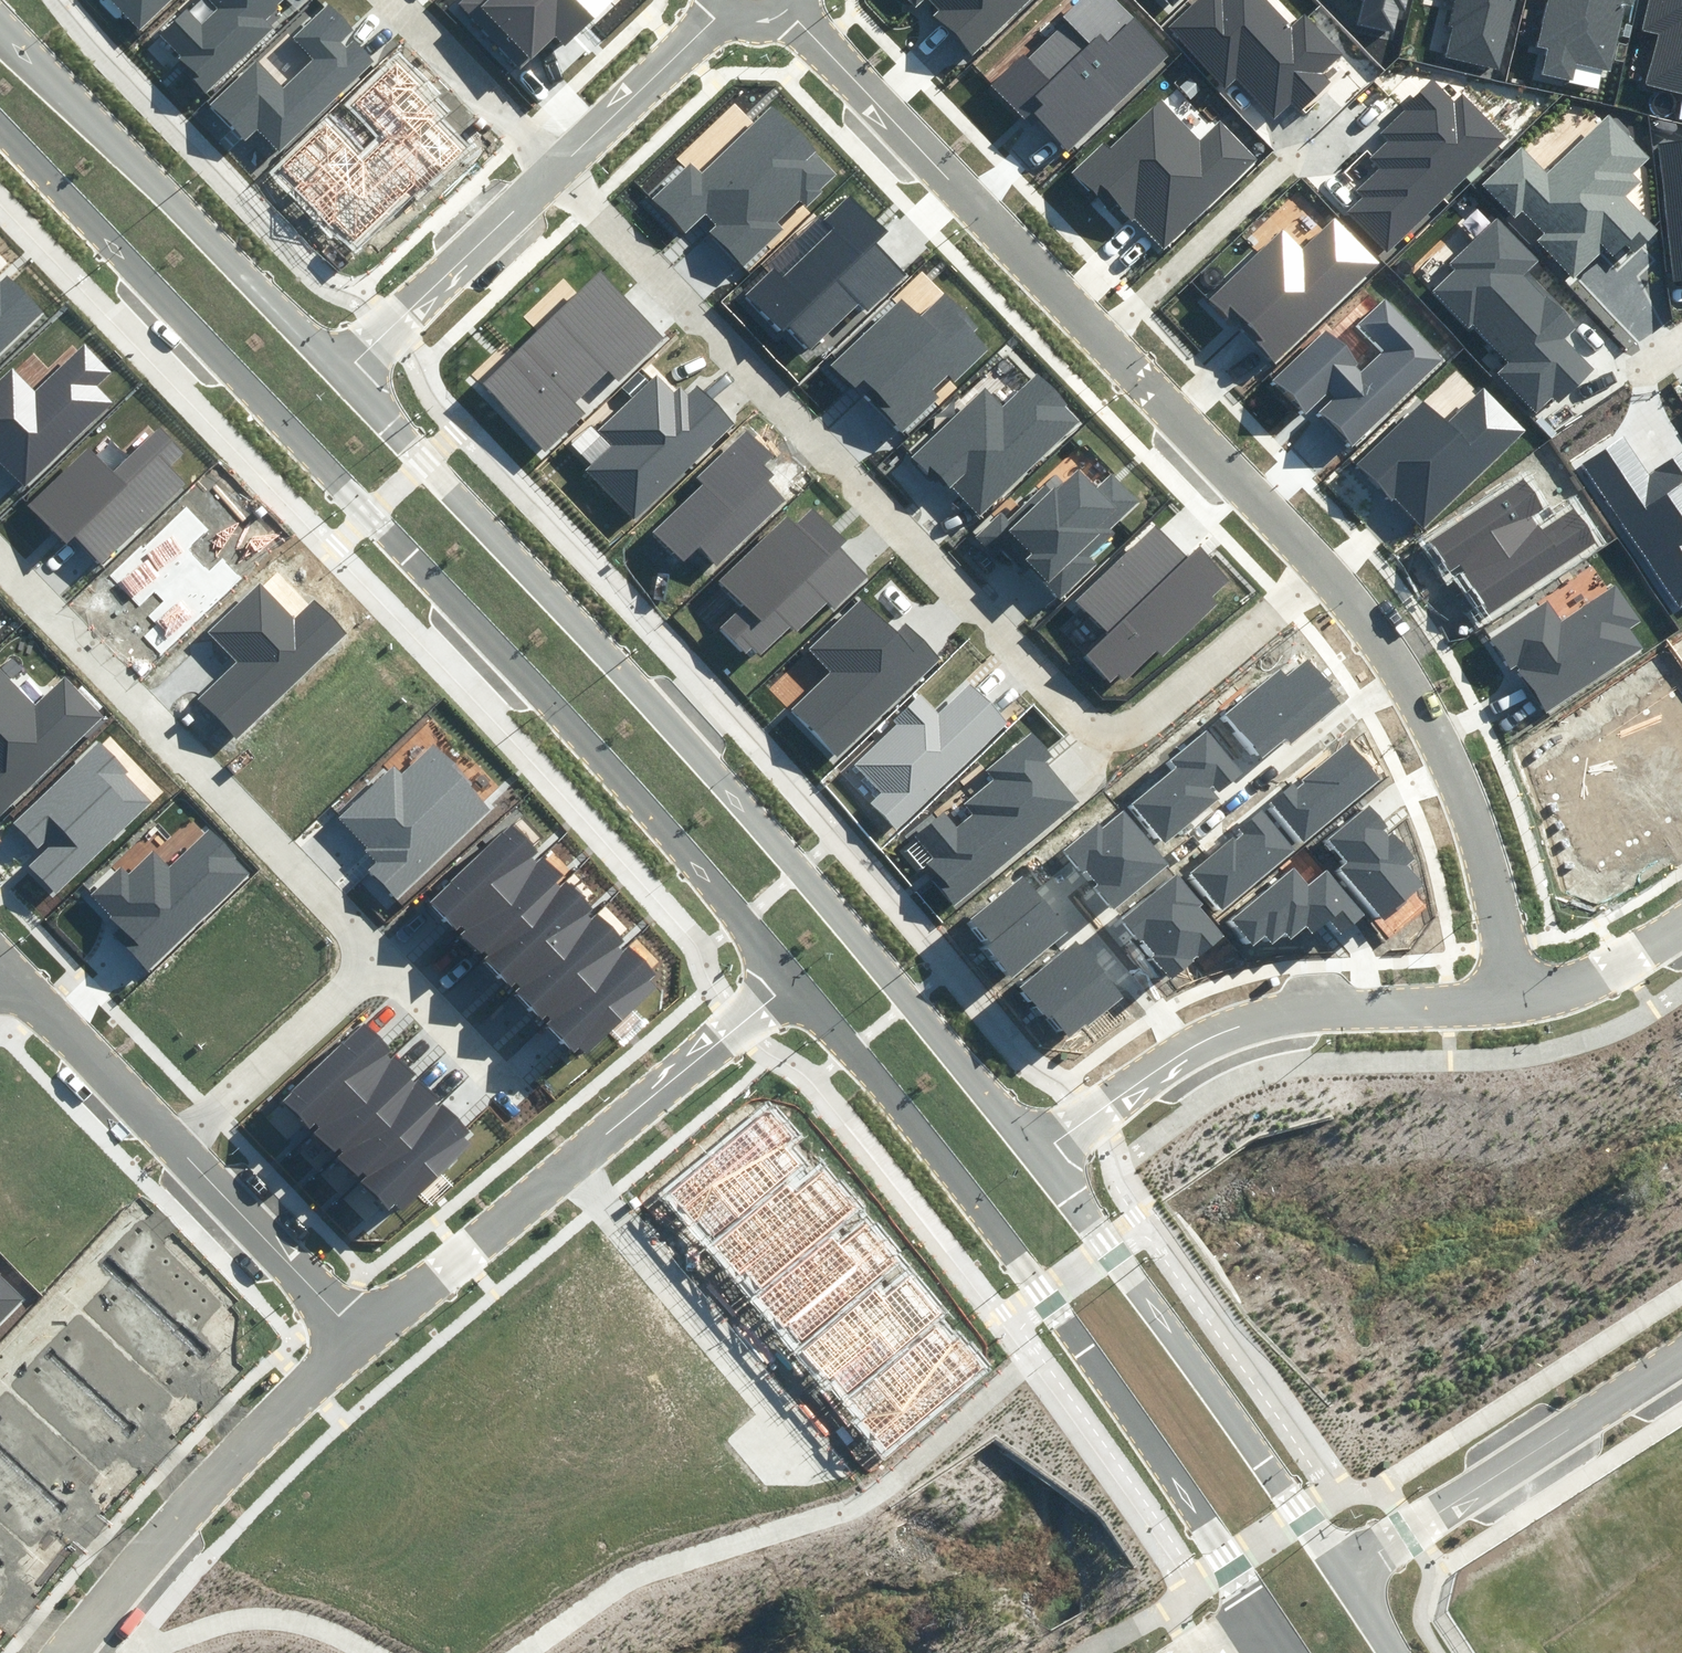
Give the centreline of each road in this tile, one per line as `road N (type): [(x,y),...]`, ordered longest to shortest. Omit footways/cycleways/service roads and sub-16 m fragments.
road 1 (secondary): [(795,982),(0,116)]
road 2 (residential): [(1319,570),(1132,727),(1105,731),(1079,716),(557,167)]
road 3 (secondary): [(340,375),(802,867),(1038,1151)]
road 4 (secondary): [(1260,1616),(1069,1330),(795,982)]
road 5 (residential): [(786,7),(1319,570)]
road 6 (residential): [(0,560),(375,957)]
road 7 (secondary): [(1038,1151),(1346,1574)]
road 8 (residential): [(1508,1000),(1242,1021),(1158,1064),(1038,1151)]
road 9 (secondary): [(0,21),(340,375)]
road 10 (residential): [(1319,570),(1382,637),(1432,723),(1472,815),(1508,1000)]
road 11 (residential): [(353,1337),(175,1518),(62,1652)]
road 12 (residential): [(1681,1354),(1346,1574)]
road 13 (residential): [(565,1166),(778,1407)]
road 14 (residential): [(340,375),(557,167)]
road 15 (residential): [(795,982),(565,1166)]
road 16 (residential): [(375,957),(171,1142)]
road 17 (residential): [(565,1166),(353,1337)]
road 18 (residential): [(171,1142),(353,1337)]
road 19 (residential): [(0,968),(171,1142)]
road 20 (residential): [(557,167),(391,0)]
road 21 (residential): [(557,167),(728,6)]
road 22 (residential): [(375,957),(510,1099)]
road 23 (residential): [(1681,924),(1596,975),(1508,1000)]

